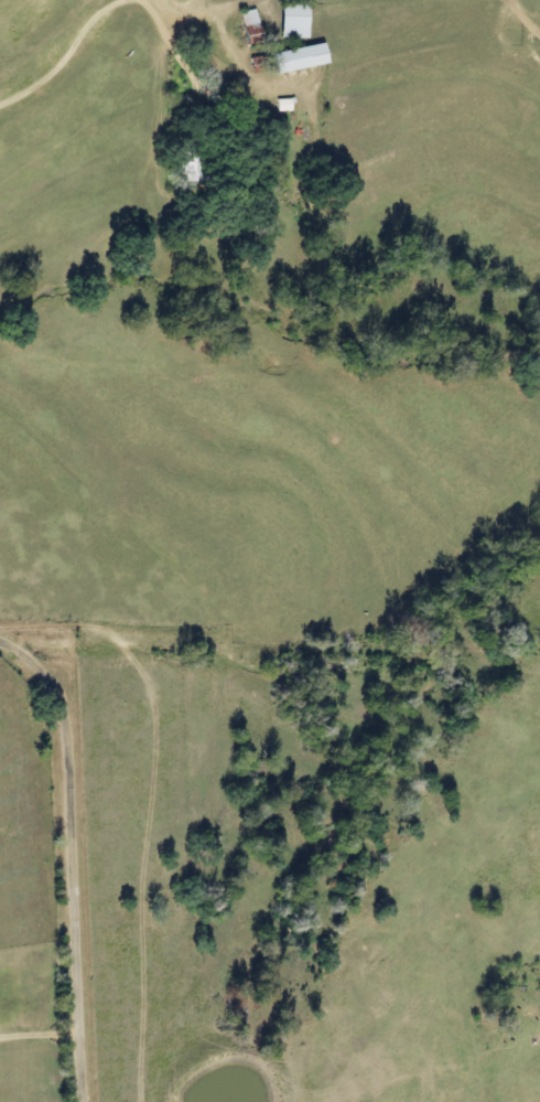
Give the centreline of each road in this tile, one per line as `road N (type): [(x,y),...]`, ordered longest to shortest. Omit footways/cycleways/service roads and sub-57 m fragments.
road 1 (residential): [(89,1101),(73,734),(61,685),(41,660)]
road 2 (residential): [(152,0),(0,2)]

